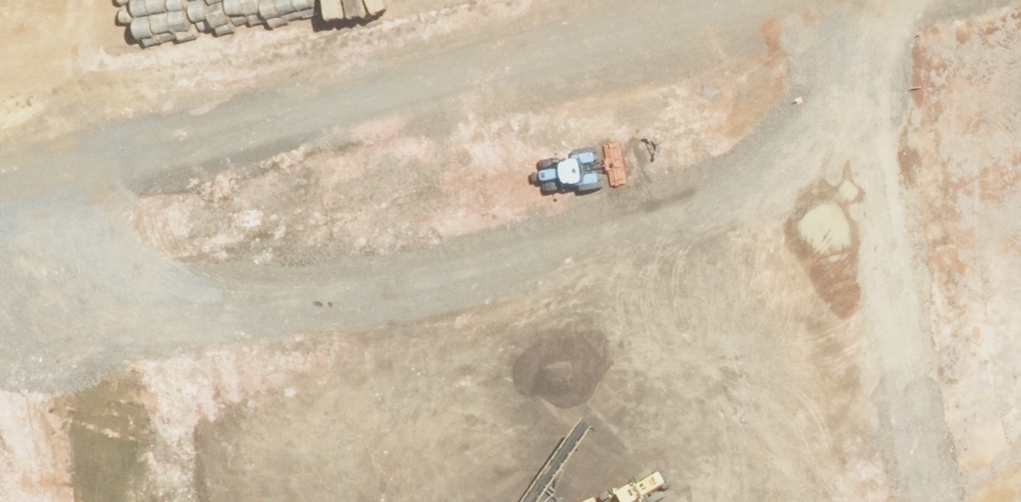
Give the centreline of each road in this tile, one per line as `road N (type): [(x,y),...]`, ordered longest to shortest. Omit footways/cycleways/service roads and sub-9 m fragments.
road 1 (tertiary): [(943,9),(45,237)]
road 2 (residential): [(1020,472),(943,9)]
road 3 (residential): [(45,237),(90,501)]
road 4 (residential): [(1,0),(45,237)]

